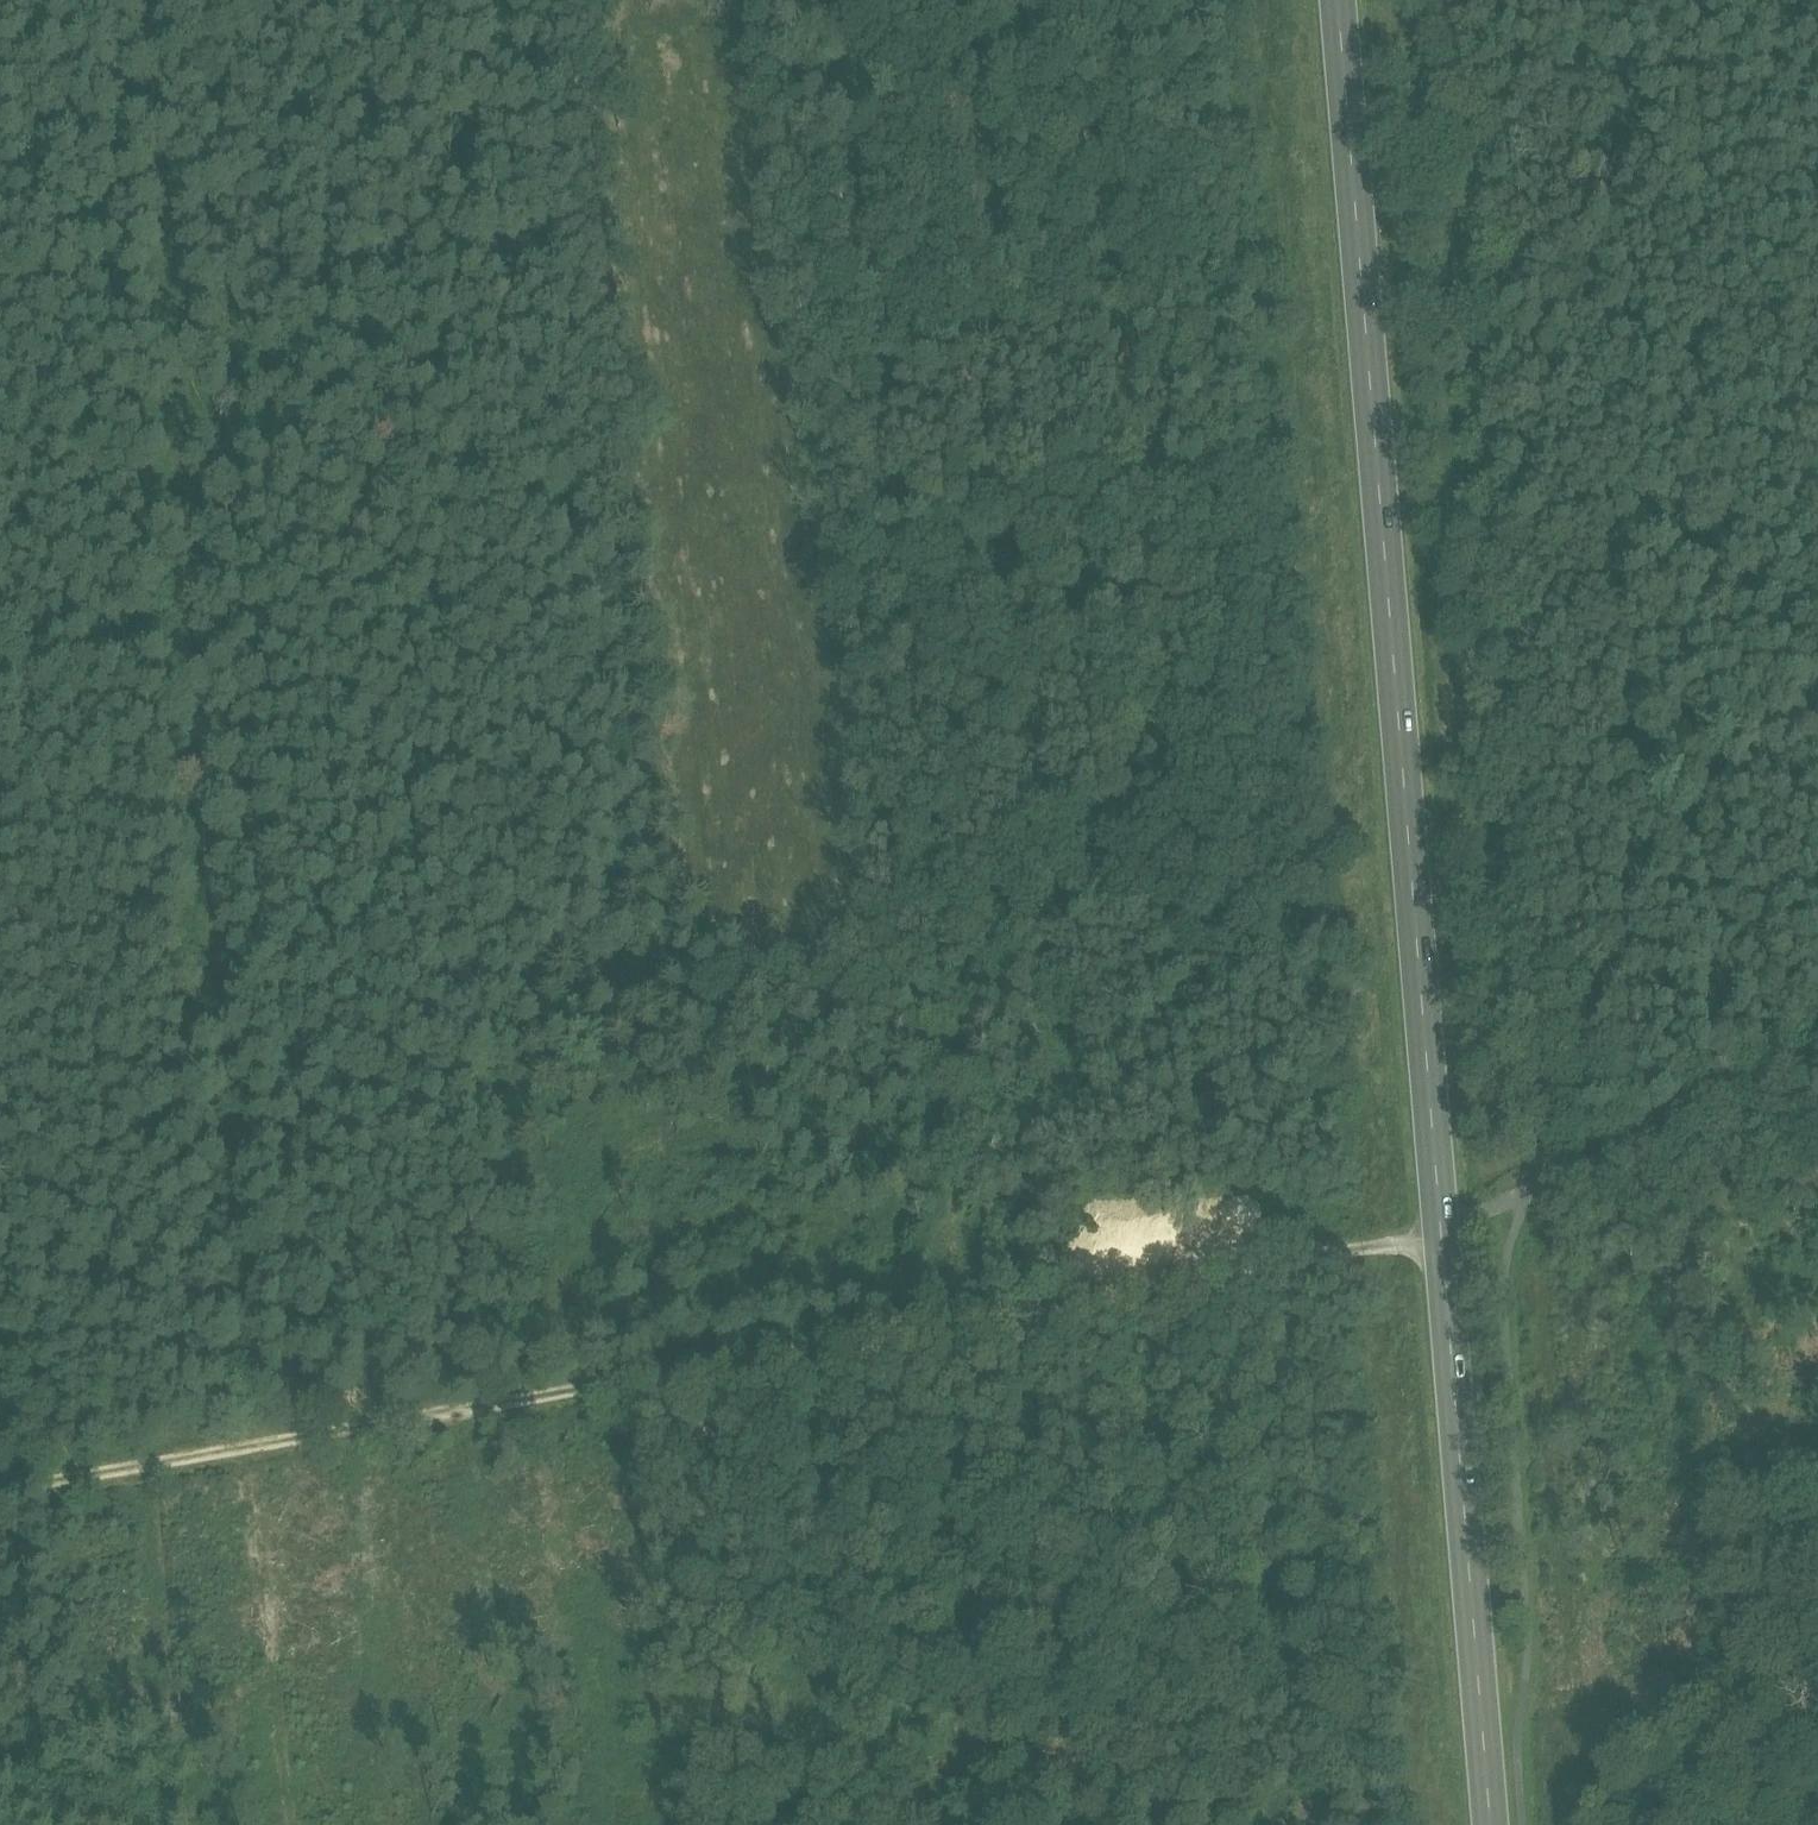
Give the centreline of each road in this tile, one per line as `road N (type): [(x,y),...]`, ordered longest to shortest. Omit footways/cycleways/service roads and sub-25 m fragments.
road 1 (primary): [(1489,1824),(1334,0)]
road 2 (track): [(1440,1239),(1596,1164),(1817,1024)]

